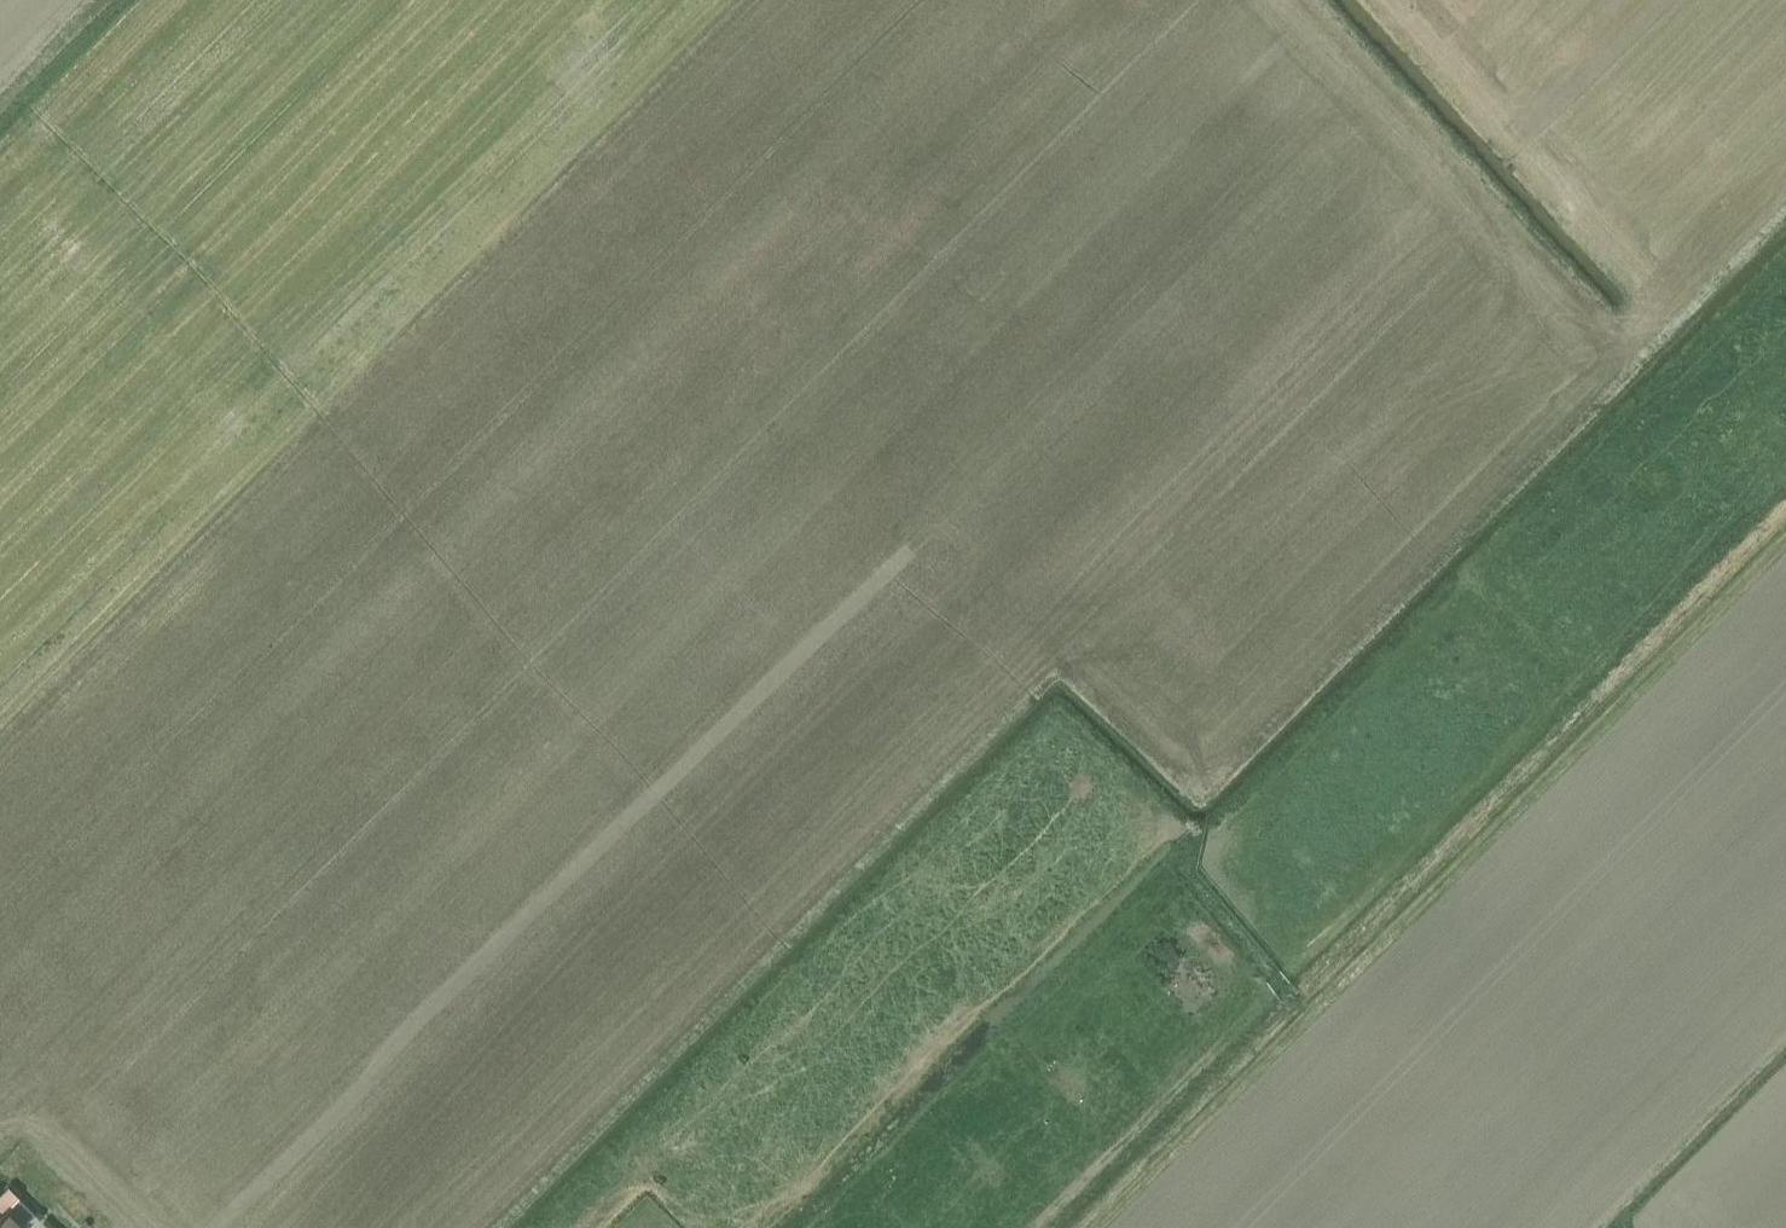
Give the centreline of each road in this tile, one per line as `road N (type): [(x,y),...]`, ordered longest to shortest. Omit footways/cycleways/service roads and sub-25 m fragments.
road 1 (track): [(1116,1227),(1785,559)]

